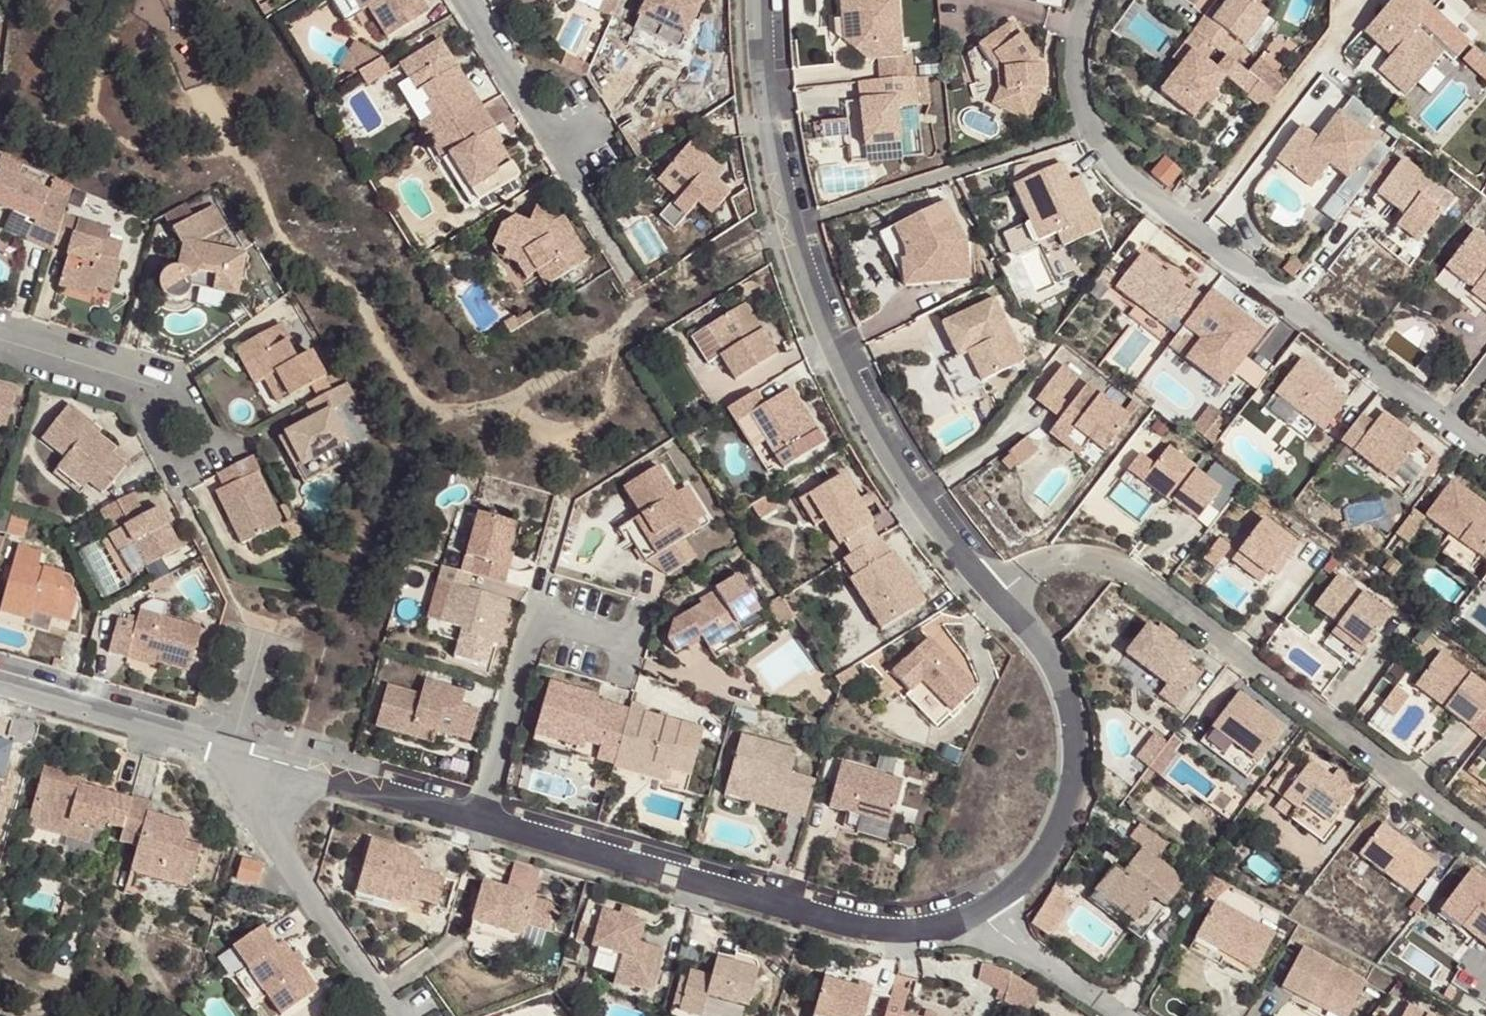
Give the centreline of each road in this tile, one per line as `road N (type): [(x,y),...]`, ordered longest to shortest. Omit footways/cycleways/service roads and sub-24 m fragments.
road 1 (residential): [(762,0),(785,224),(849,385),(951,544),(1000,595)]
road 2 (residential): [(1091,0),(1079,18),(1079,82),(1102,157),(1485,460)]
road 3 (residential): [(1000,595),(1046,564),(1077,557),(1123,566),(1485,838)]
road 4 (residential): [(976,914),(912,929),(866,927),(474,820)]
road 5 (residential): [(1000,595),(1052,663),(1071,706),(1078,759),(1065,814),(1039,863),(976,914)]
road 6 (residential): [(636,285),(466,0)]
road 7 (residential): [(408,1015),(230,750)]
road 8 (residential): [(474,820),(230,750)]
road 9 (residential): [(230,750),(0,686)]
road 10 (residential): [(534,614),(474,820)]
road 11 (residential): [(1120,1015),(976,914)]
road 12 (residential): [(136,382),(172,391),(212,449),(181,466)]
road 13 (residential): [(0,348),(136,382)]

